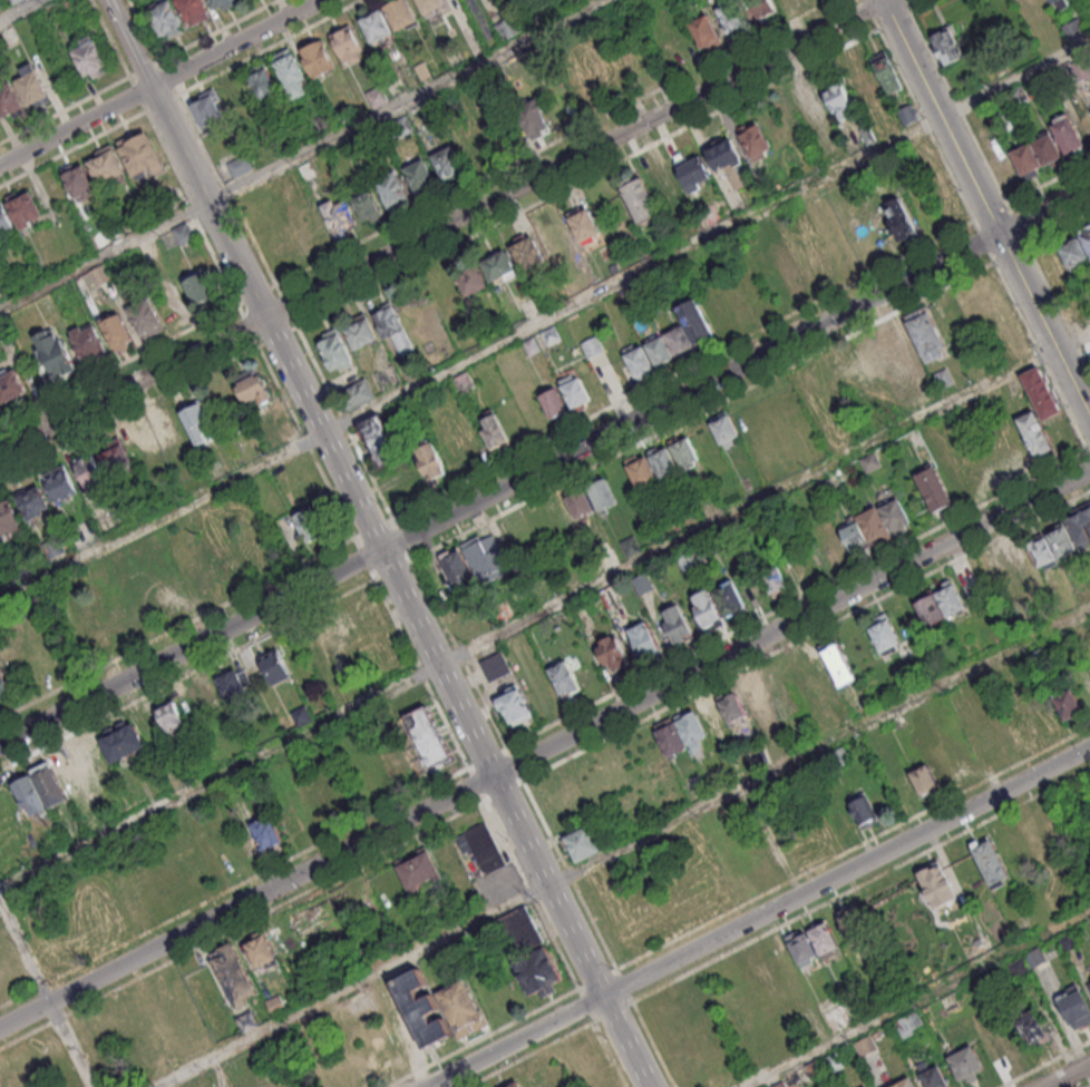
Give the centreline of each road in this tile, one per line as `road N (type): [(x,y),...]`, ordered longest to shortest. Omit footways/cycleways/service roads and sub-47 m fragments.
road 1 (residential): [(0,1029),(1089,470)]
road 2 (residential): [(380,550),(1089,186)]
road 3 (residential): [(423,1086),(1089,746)]
road 4 (residential): [(267,316),(884,0)]
road 5 (residential): [(1089,422),(881,0)]
road 6 (residential): [(0,745),(380,550)]
road 7 (tertiary): [(492,775),(648,1086)]
road 8 (residential): [(0,453),(267,316)]
road 9 (tertiary): [(267,316),(380,550)]
road 10 (tertiary): [(154,85),(267,316)]
road 11 (tertiary): [(380,550),(492,775)]
road 12 (residential): [(154,85),(318,0)]
road 13 (residential): [(0,164),(154,85)]

